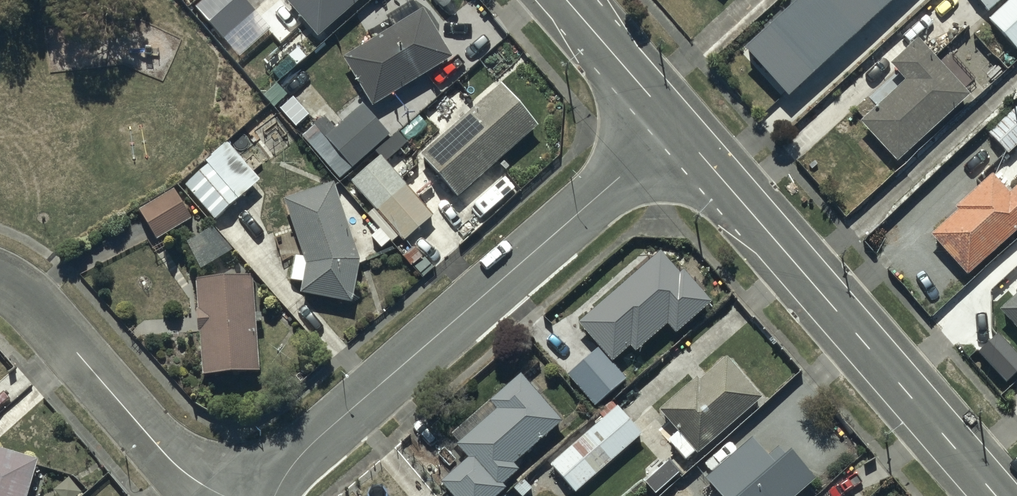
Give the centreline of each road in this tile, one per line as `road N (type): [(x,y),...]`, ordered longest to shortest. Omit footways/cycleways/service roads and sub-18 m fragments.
road 1 (residential): [(271,495),(298,457),(675,127)]
road 2 (secondary): [(675,127),(990,495)]
road 3 (residential): [(223,495),(159,448),(29,300),(0,281)]
road 4 (secondary): [(565,0),(675,127)]

